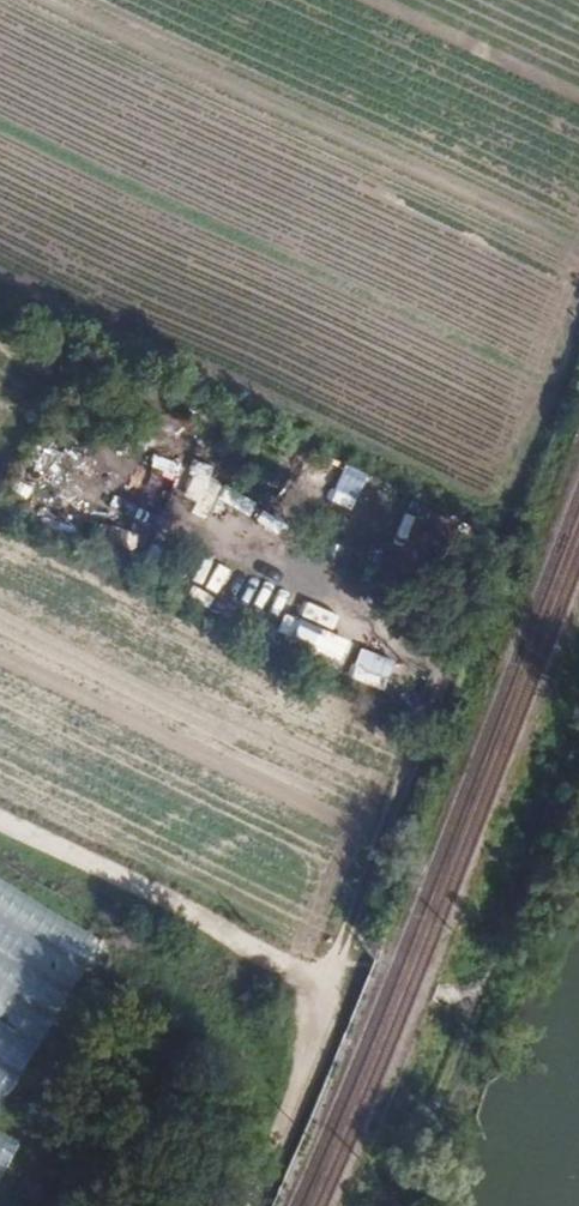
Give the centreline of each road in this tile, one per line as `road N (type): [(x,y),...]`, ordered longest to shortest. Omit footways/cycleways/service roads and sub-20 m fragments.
road 1 (unclassified): [(251,1205),(310,1042),(308,994),(296,971),(0,823)]
road 2 (track): [(280,960),(390,719)]

